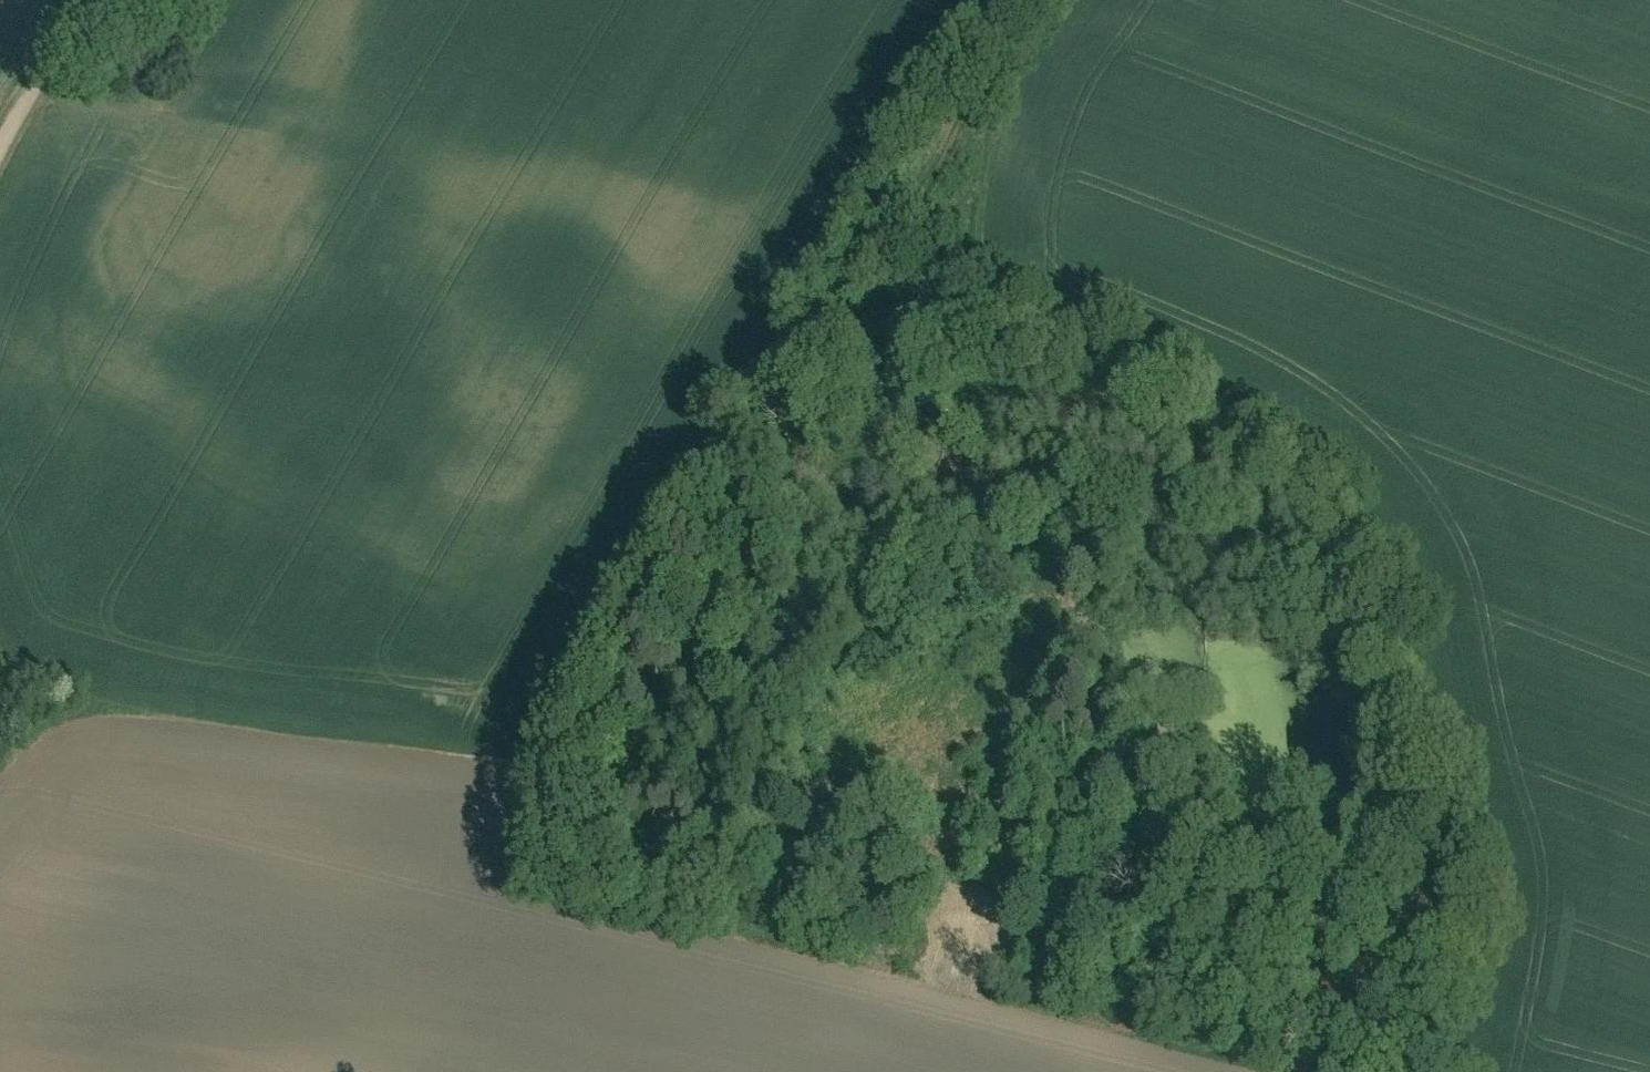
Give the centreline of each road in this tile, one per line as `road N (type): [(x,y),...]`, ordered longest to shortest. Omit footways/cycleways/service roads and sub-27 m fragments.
road 1 (track): [(101,0),(56,61),(0,165)]

